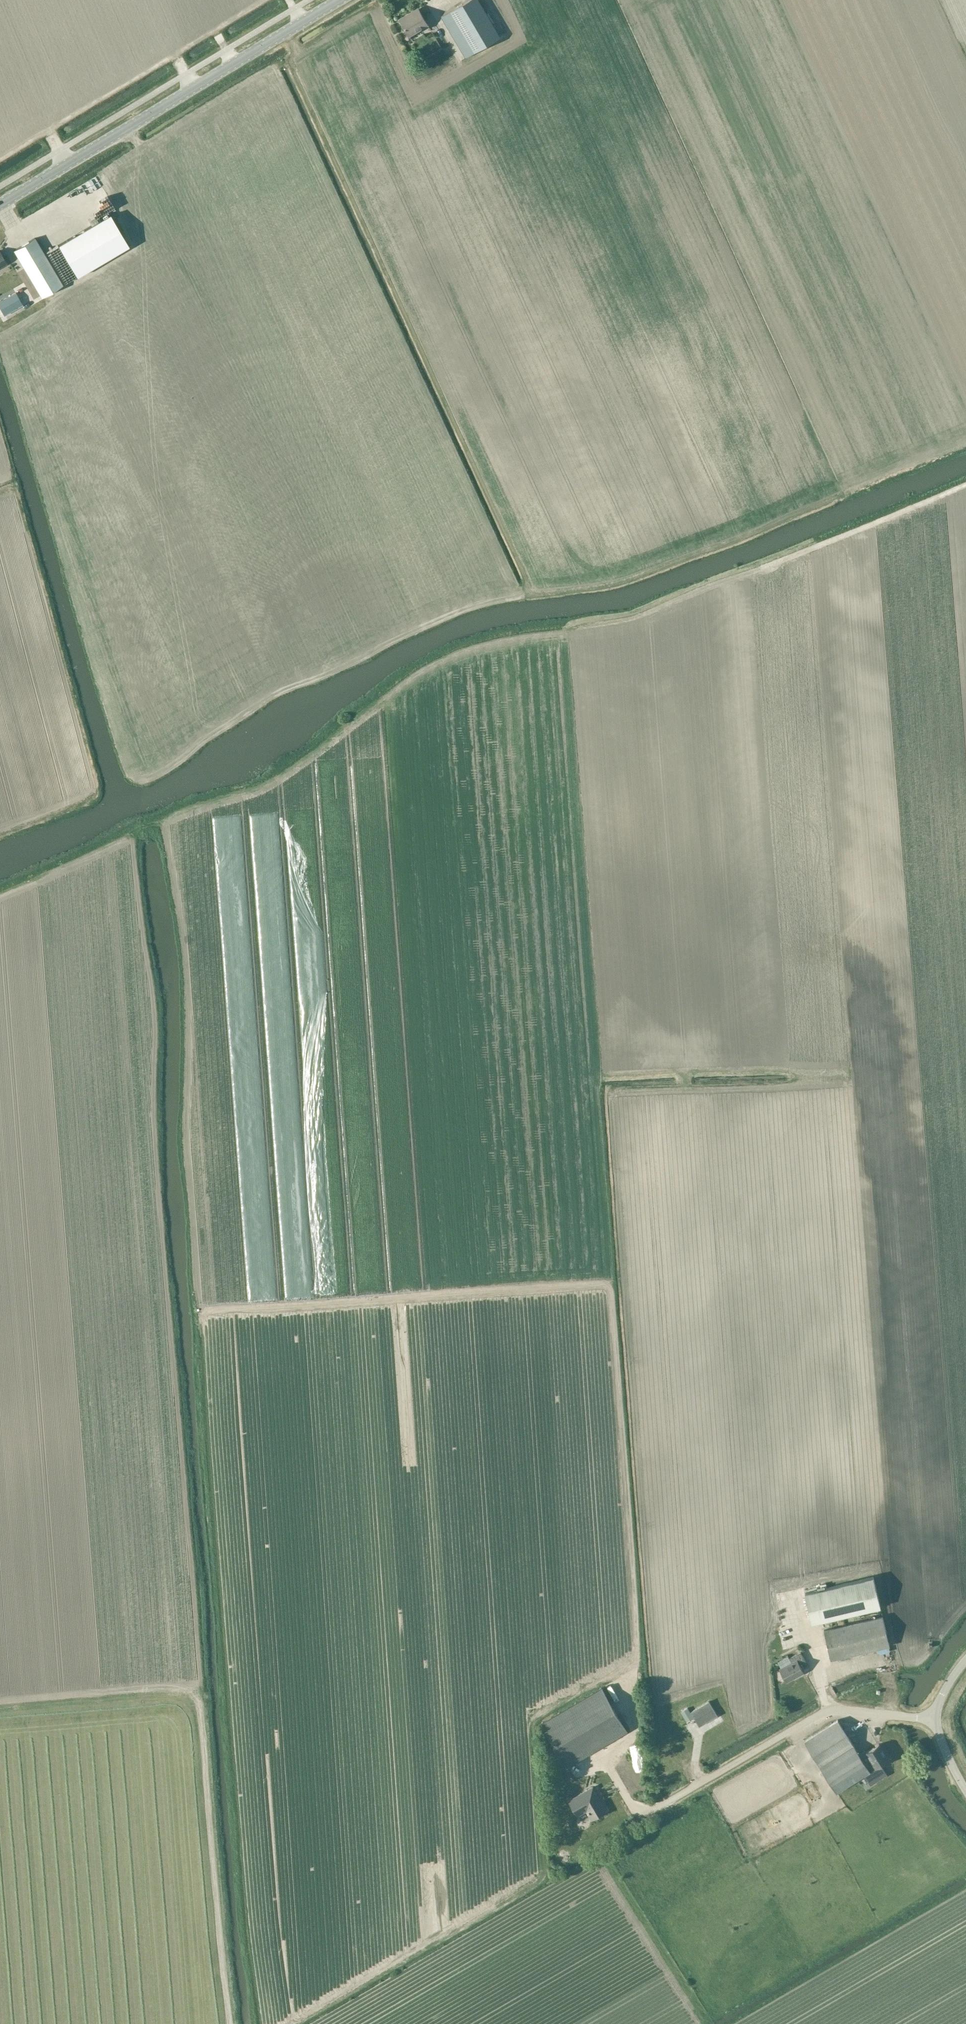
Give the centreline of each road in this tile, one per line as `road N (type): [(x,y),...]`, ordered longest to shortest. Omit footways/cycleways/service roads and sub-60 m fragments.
road 1 (tertiary): [(0,205),(339,0)]
road 2 (track): [(195,1699),(227,2023)]
road 3 (unclassified): [(654,1809),(816,1712),(933,1719)]

